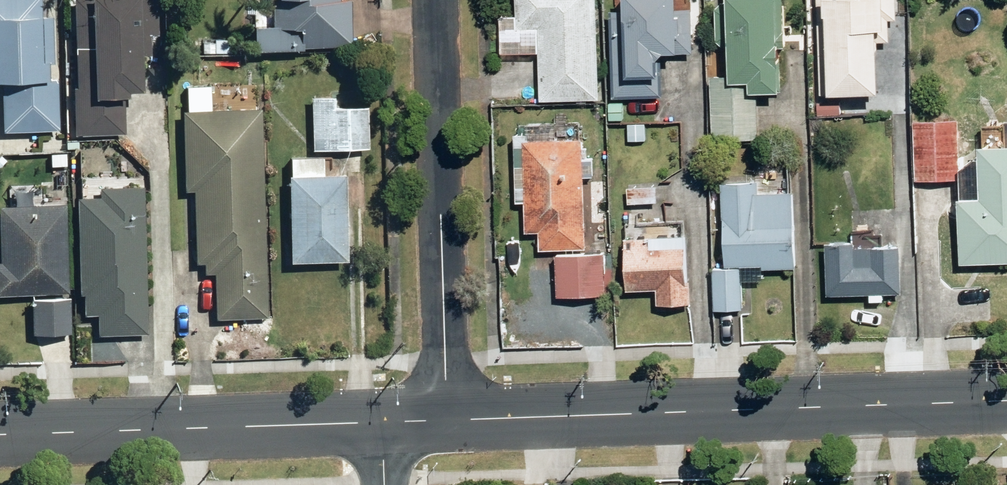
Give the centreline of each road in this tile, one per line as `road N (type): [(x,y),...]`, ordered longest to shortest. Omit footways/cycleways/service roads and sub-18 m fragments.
road 1 (secondary): [(461,420),(1006,402)]
road 2 (residential): [(461,420),(445,0)]
road 3 (secondary): [(0,439),(382,427)]

